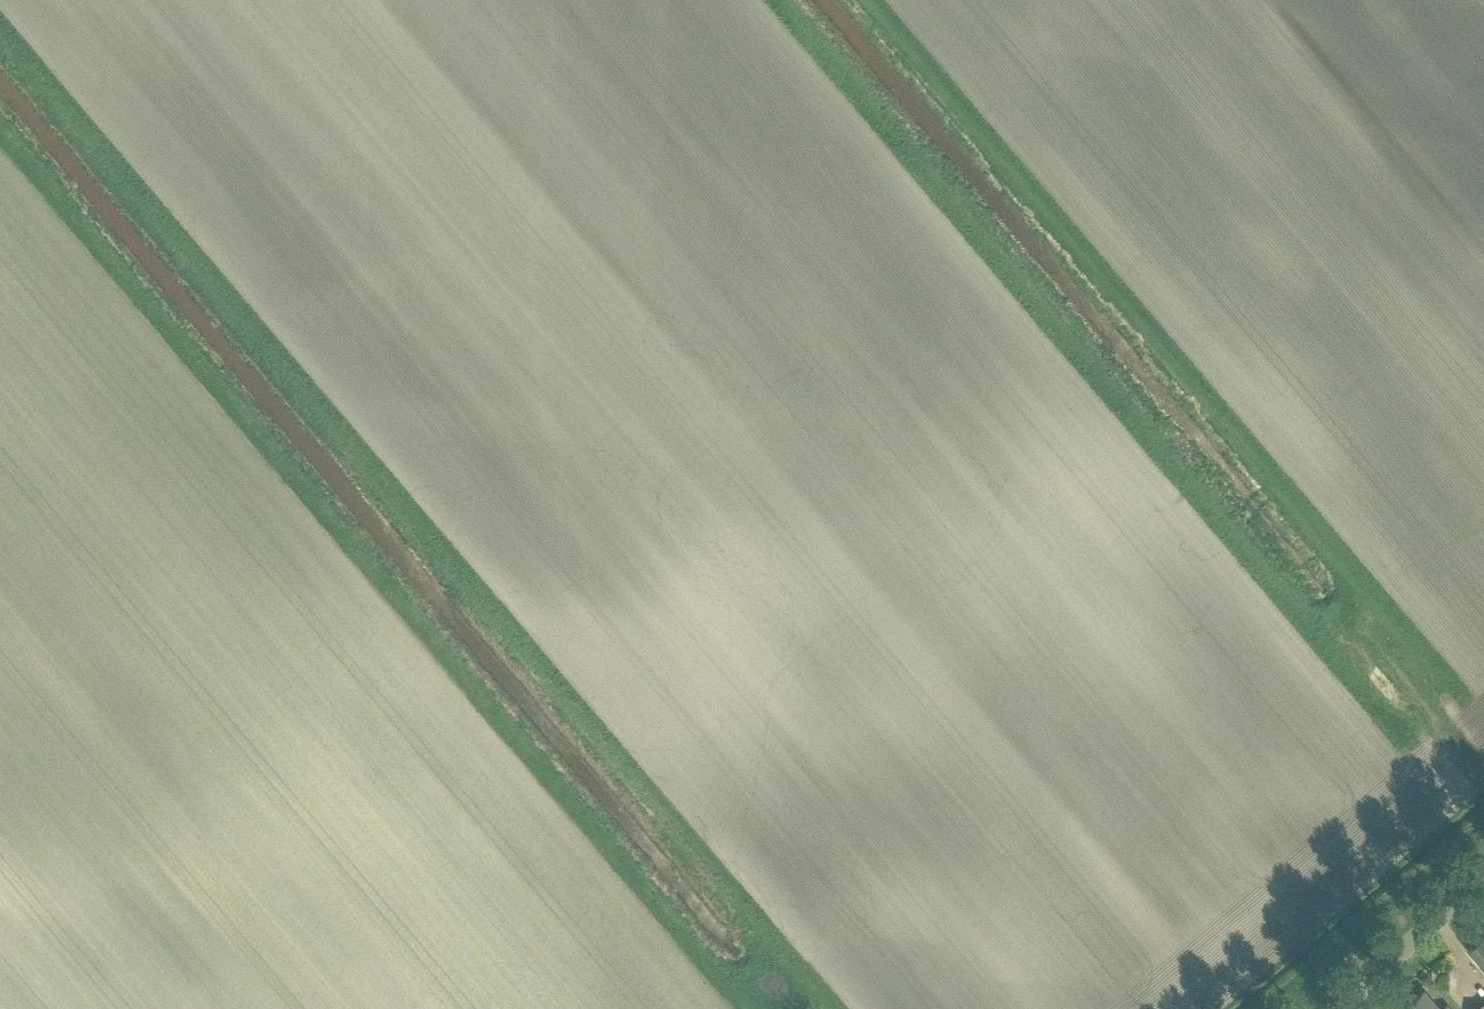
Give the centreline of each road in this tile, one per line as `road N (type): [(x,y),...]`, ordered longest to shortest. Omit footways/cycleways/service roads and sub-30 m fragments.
road 1 (unclassified): [(1331,1008),(1483,880)]

